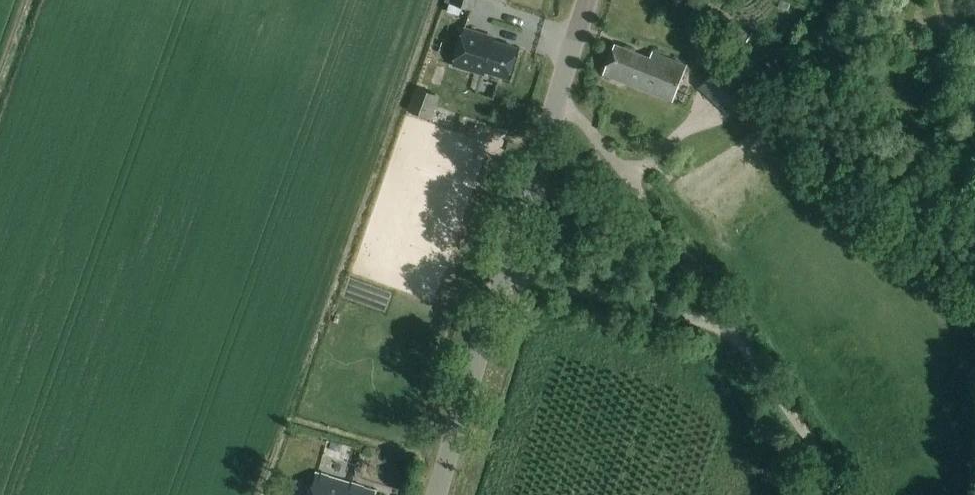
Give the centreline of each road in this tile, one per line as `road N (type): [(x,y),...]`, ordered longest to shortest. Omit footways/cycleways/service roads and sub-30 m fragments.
road 1 (tertiary): [(440,494),(590,0)]

